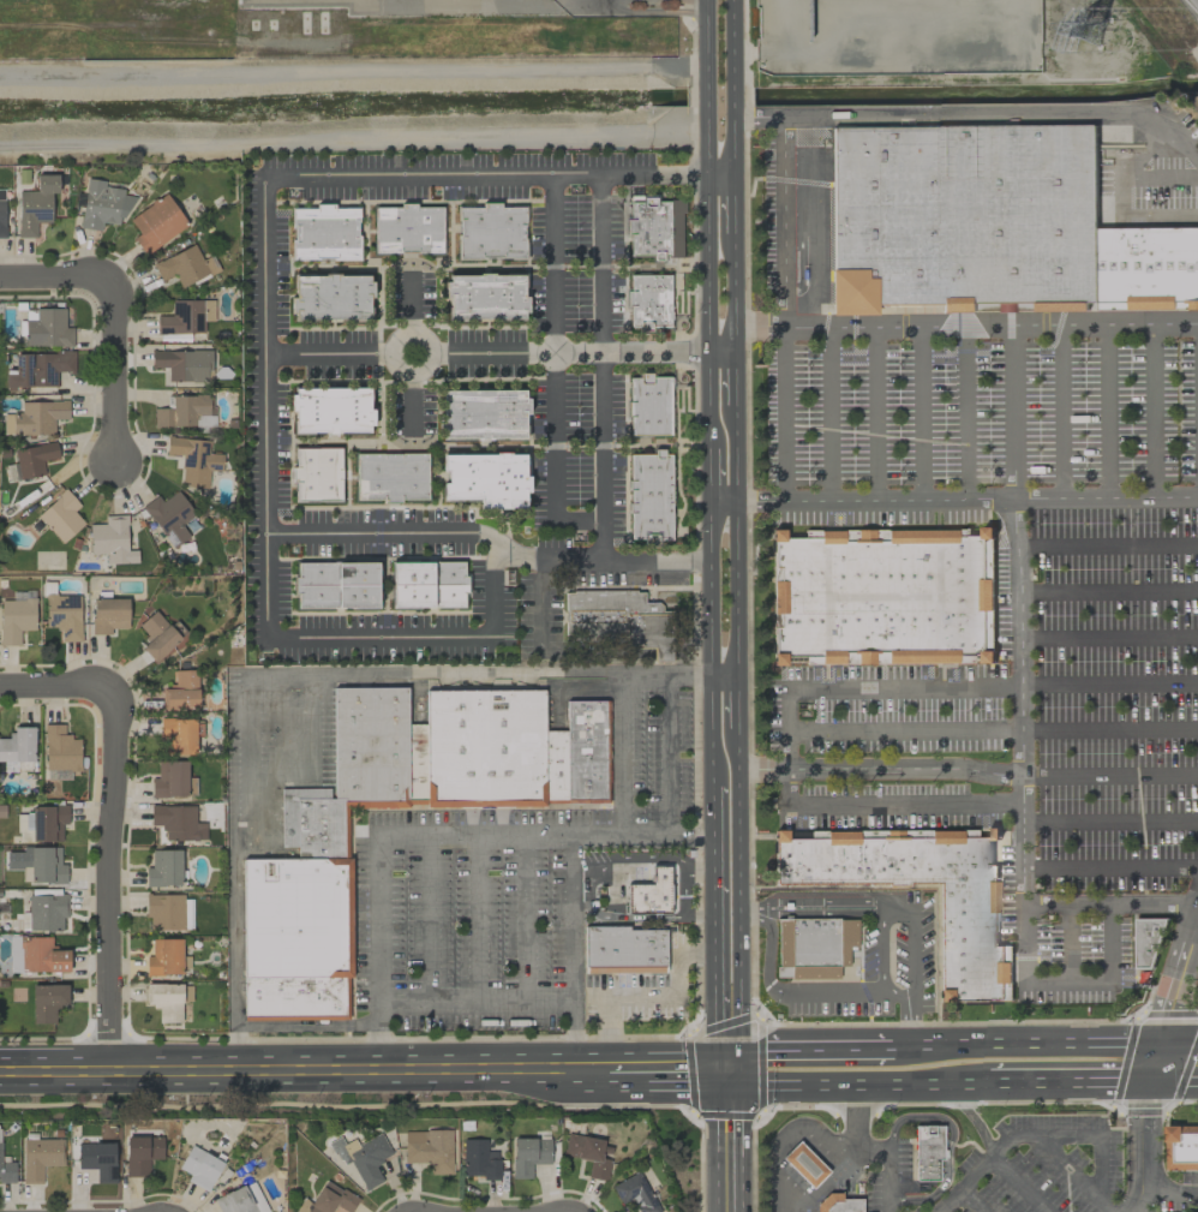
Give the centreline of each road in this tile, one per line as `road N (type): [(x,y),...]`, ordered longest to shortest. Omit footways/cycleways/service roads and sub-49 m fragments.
road 1 (primary): [(0,1070),(611,1074)]
road 2 (residential): [(108,695),(116,715),(113,1069)]
road 3 (secondary): [(725,1073),(737,1005),(736,732)]
road 4 (secondary): [(706,117),(707,434)]
road 5 (secondary): [(709,771),(711,1008),(725,1073)]
road 6 (primary): [(1158,1043),(889,1047)]
road 7 (secondary): [(707,504),(709,771)]
road 8 (primary): [(725,1073),(787,1081),(987,1082)]
road 9 (secondary): [(735,676),(733,429)]
road 10 (residential): [(103,277),(114,310),(112,473)]
road 11 (primary): [(889,1047),(807,1049),(725,1073)]
road 12 (primary): [(987,1082),(1146,1079)]
road 13 (secondary): [(725,1073),(728,1211)]

